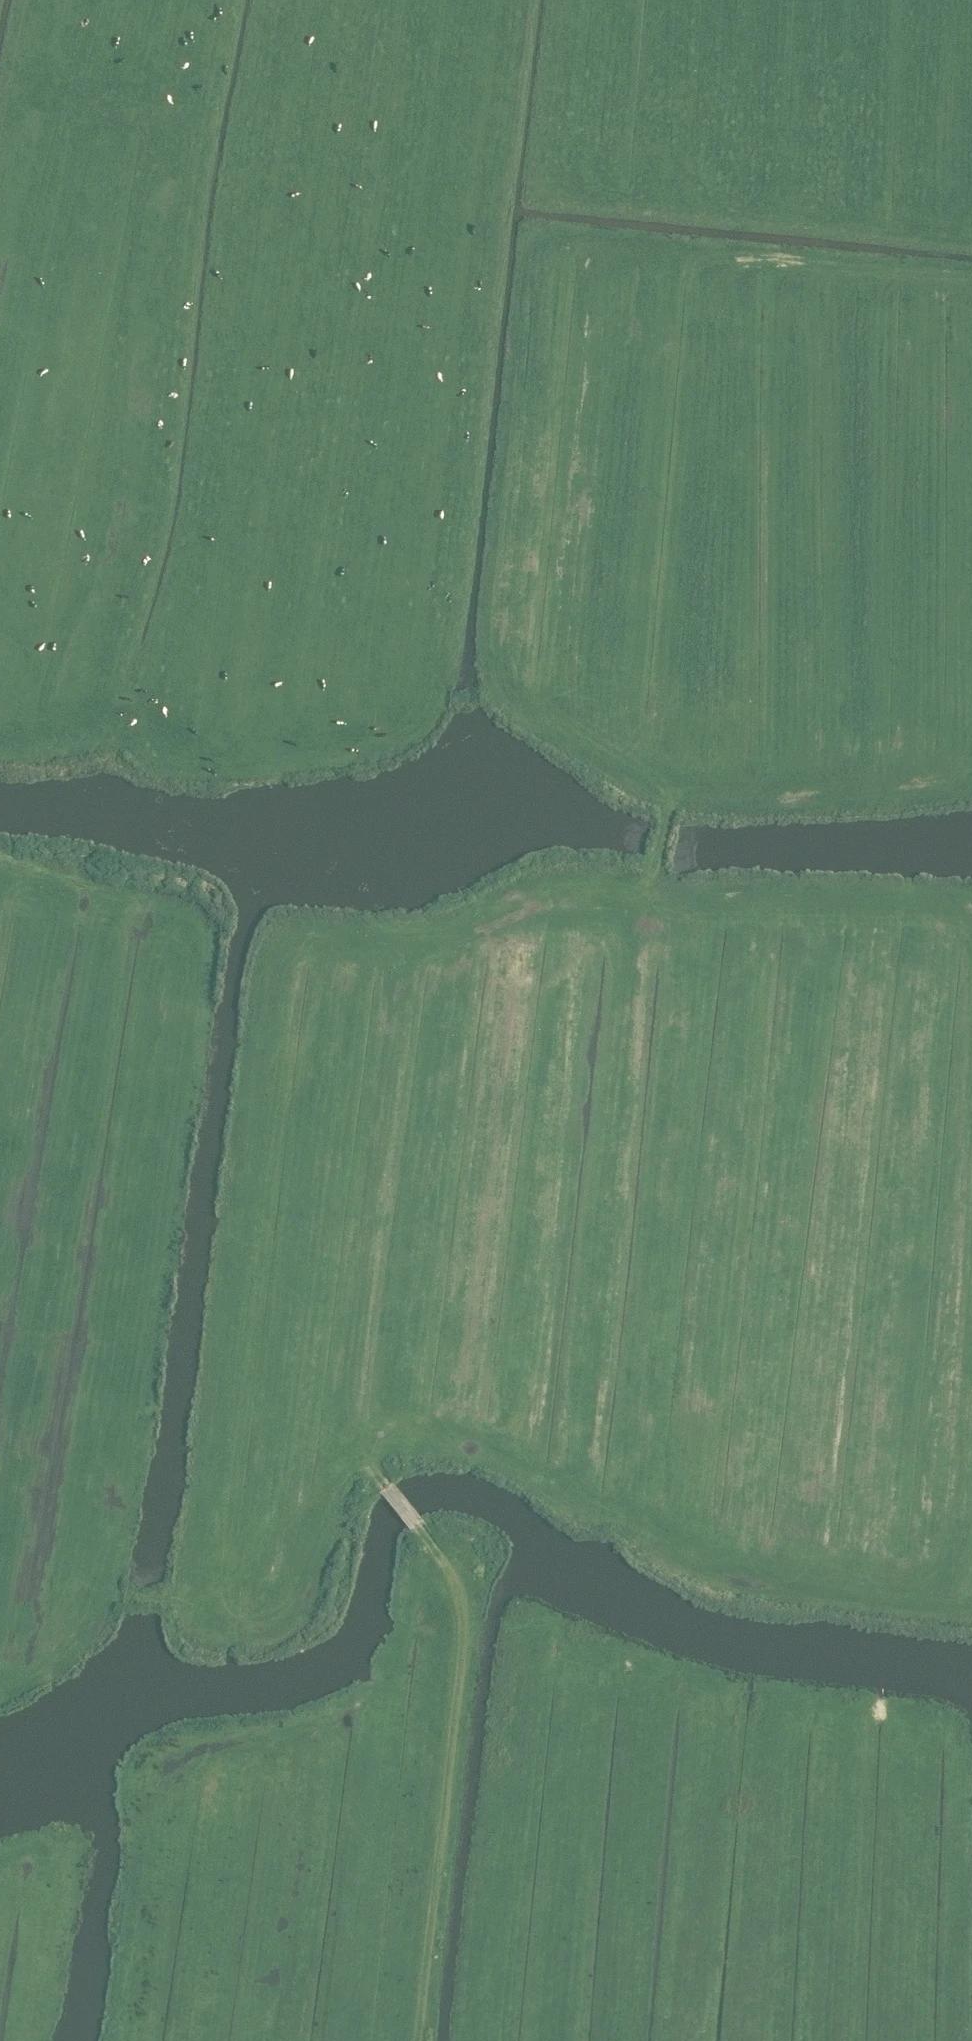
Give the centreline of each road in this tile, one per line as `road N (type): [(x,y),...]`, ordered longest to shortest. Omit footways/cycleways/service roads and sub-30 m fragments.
road 1 (track): [(589,895),(653,893),(668,797),(971,419)]
road 2 (track): [(381,1483),(461,1588),(466,1650),(419,2040)]
road 3 (track): [(437,1344),(381,1483),(194,1608),(0,1591)]
road 4 (track): [(912,0),(971,145)]

